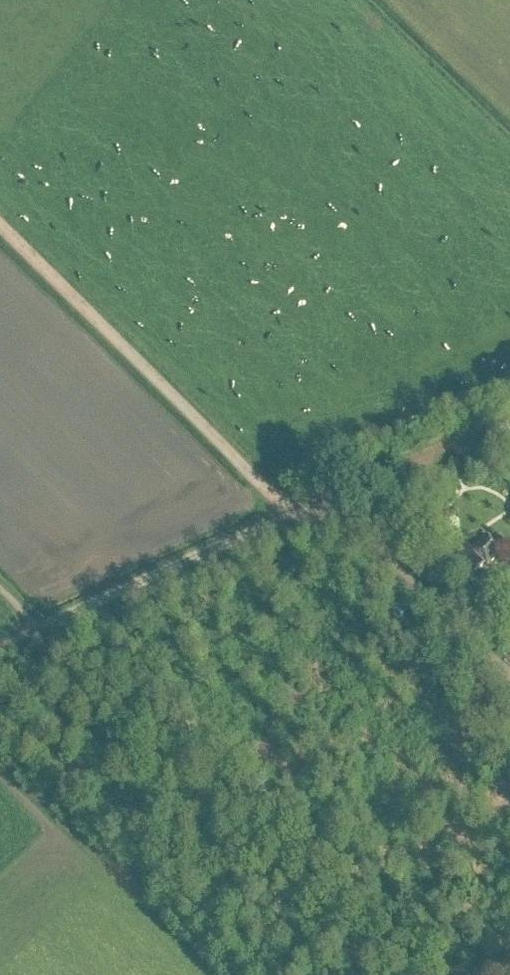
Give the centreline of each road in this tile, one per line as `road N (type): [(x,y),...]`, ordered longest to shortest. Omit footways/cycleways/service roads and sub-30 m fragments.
road 1 (track): [(509,676),(334,507),(290,512),(41,631)]
road 2 (track): [(290,512),(0,230)]

